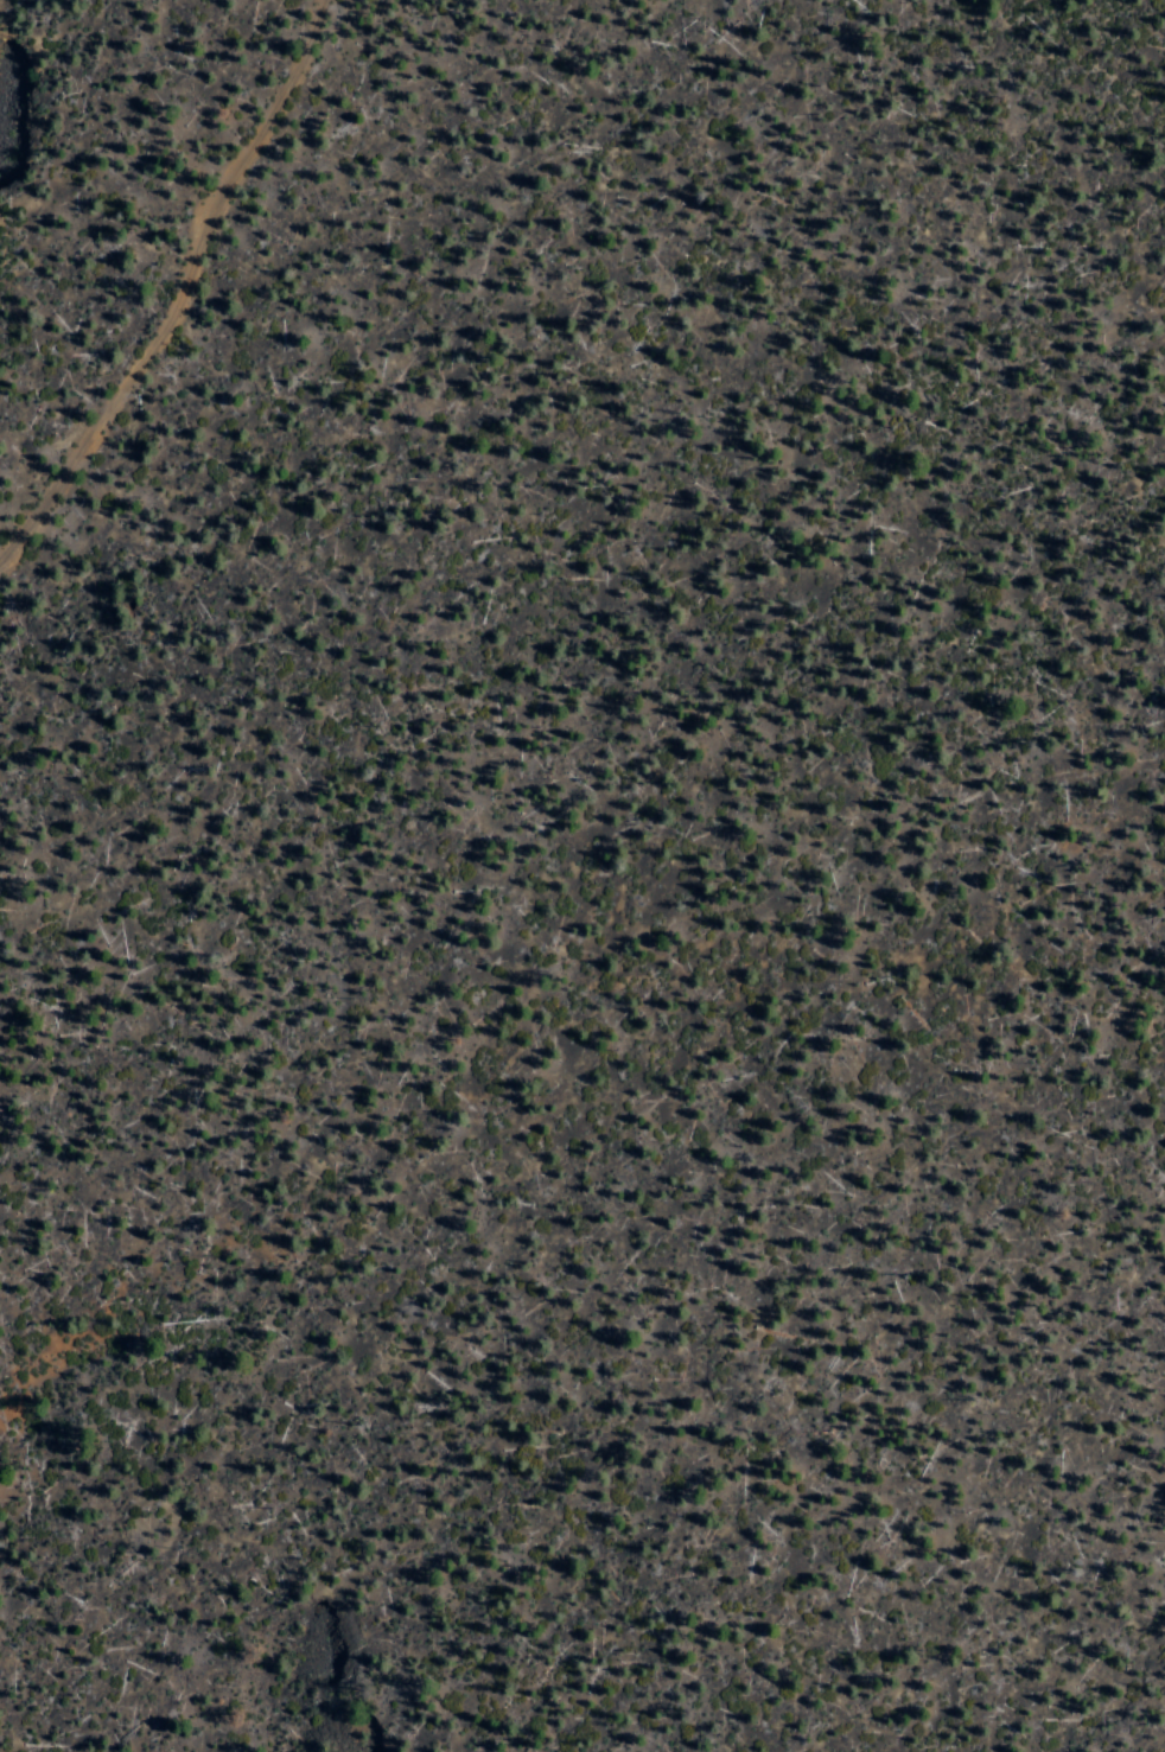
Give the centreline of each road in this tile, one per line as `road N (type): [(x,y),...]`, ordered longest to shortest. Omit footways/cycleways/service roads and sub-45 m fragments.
road 1 (track): [(0,564),(173,317),(211,208),(276,107),(329,0)]

